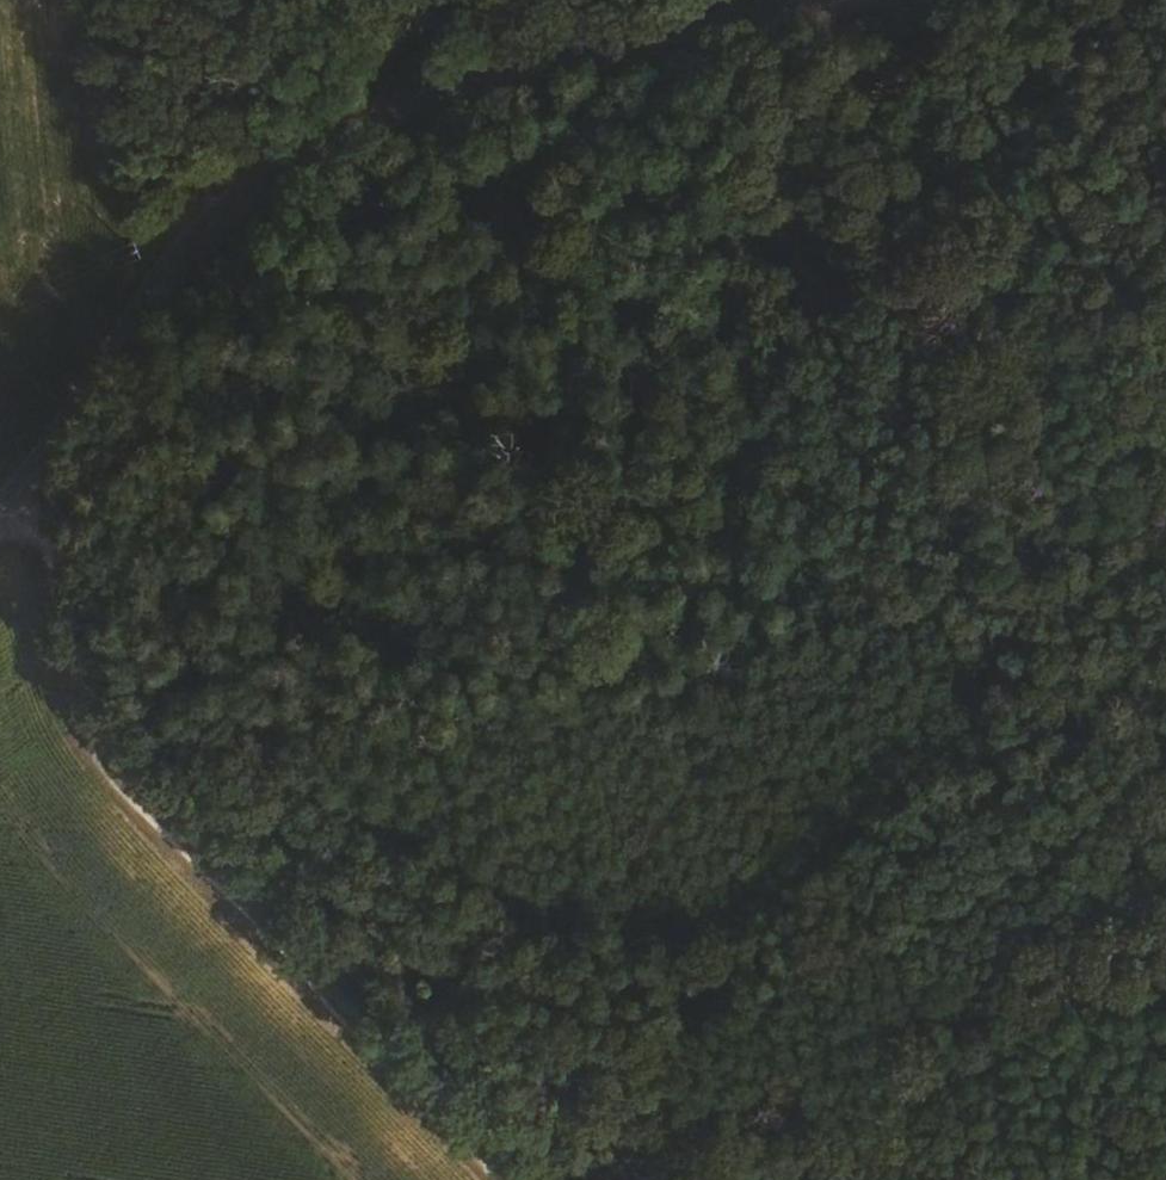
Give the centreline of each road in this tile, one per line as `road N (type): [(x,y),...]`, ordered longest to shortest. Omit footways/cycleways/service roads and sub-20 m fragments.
road 1 (tertiary): [(839,0),(400,102),(282,142),(235,170),(184,234),(87,414),(0,519)]
road 2 (track): [(11,507),(85,740),(172,851),(472,1179)]

